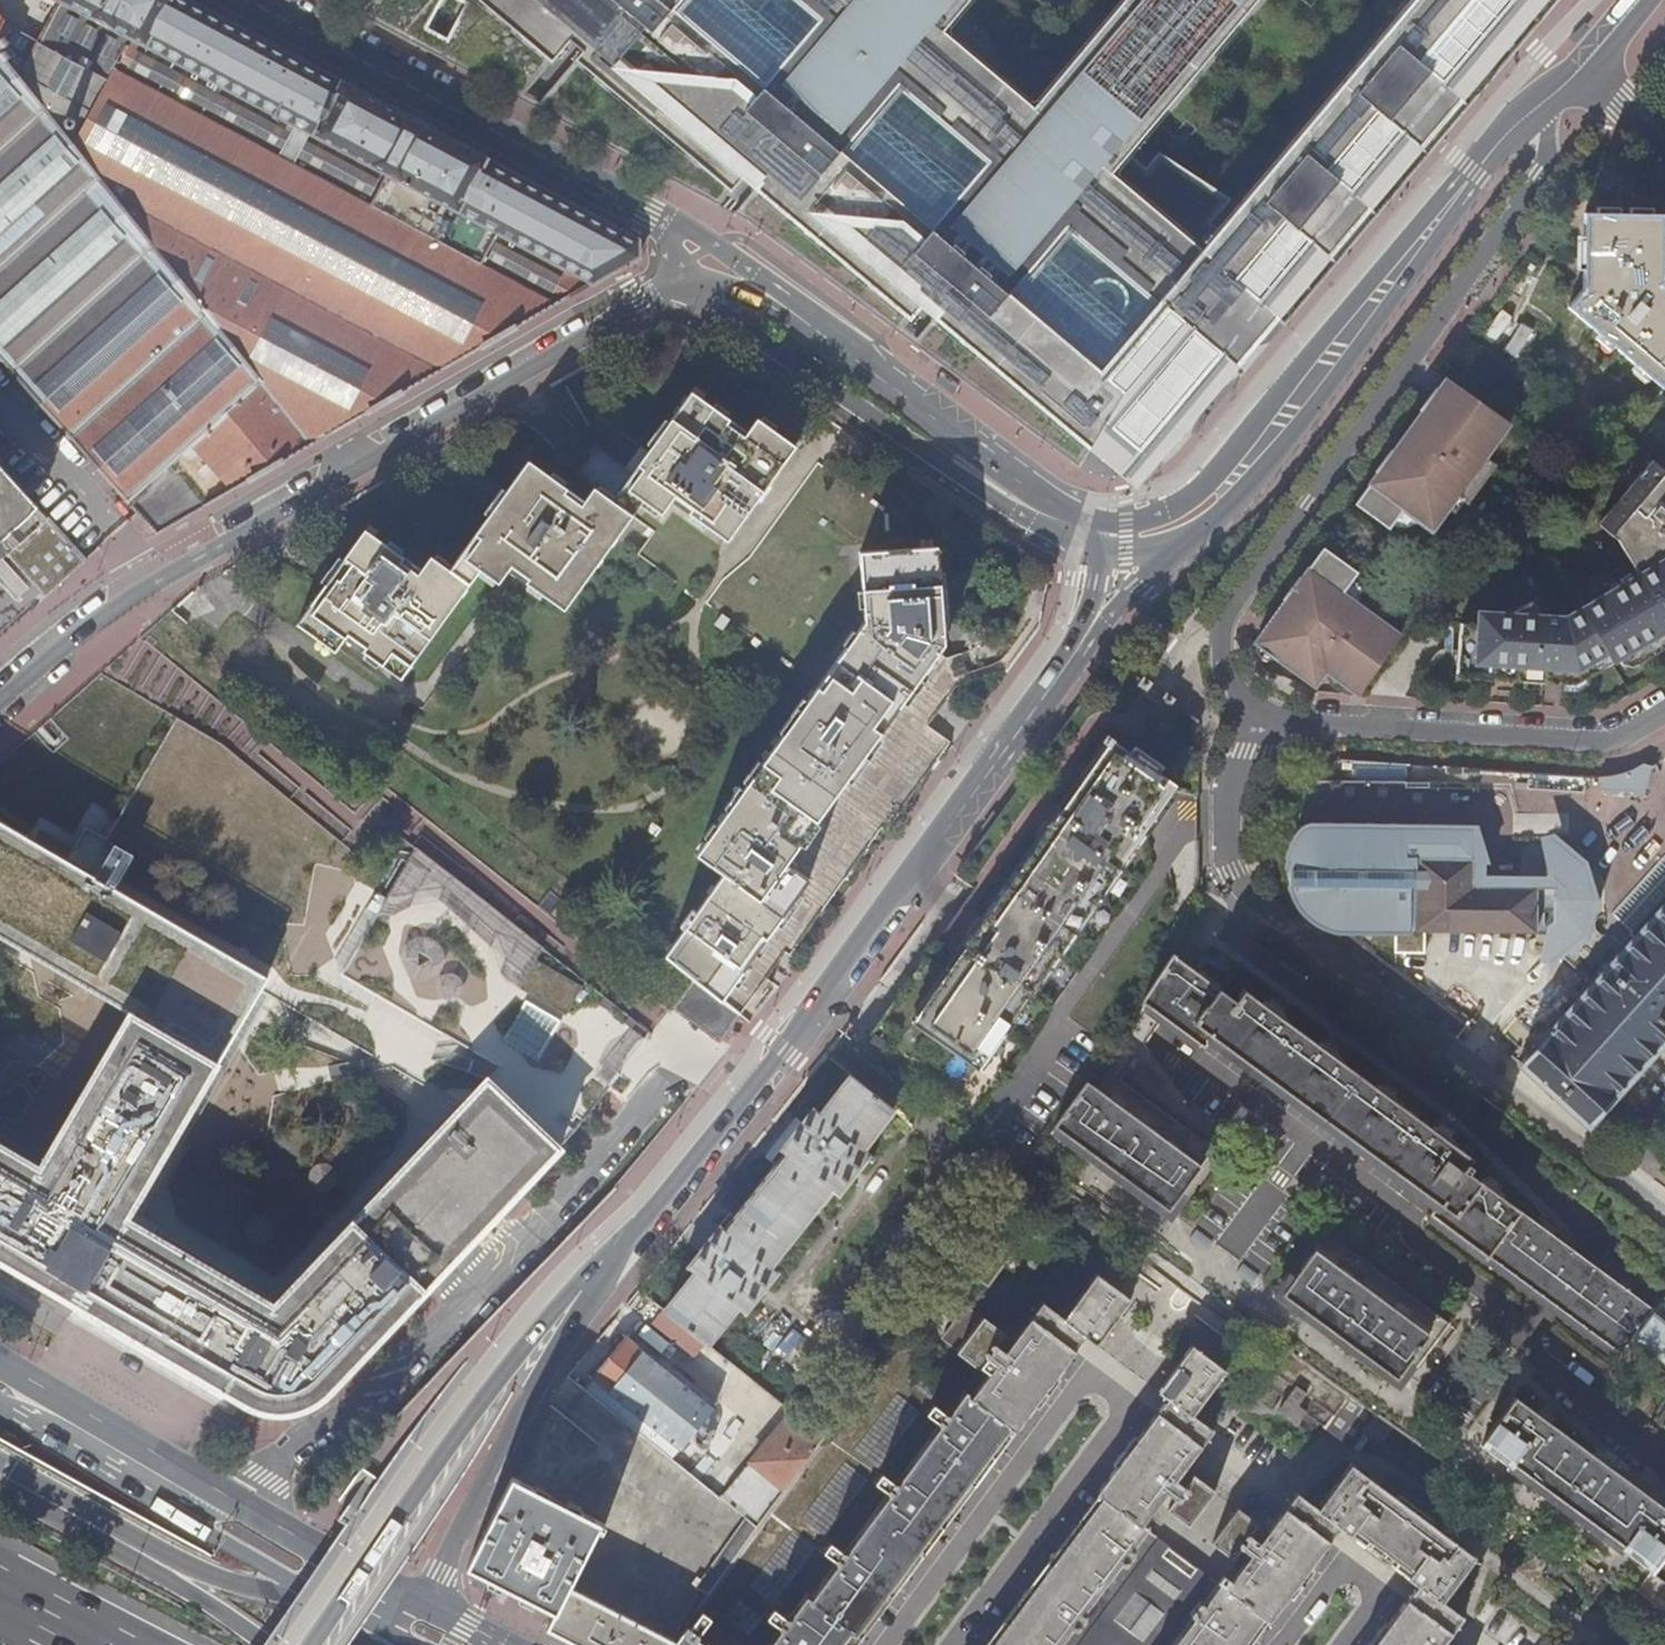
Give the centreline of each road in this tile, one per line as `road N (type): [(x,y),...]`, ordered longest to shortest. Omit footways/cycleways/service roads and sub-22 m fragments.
road 1 (secondary): [(676,278),(147,587),(0,704)]
road 2 (secondary): [(621,1241),(801,1023),(1064,657)]
road 3 (residential): [(1256,721),(1234,690),(1229,616),(1540,176),(1548,151),(1528,117)]
road 4 (secondary): [(311,1644),(503,1365),(621,1241)]
road 5 (secondary): [(676,278),(1043,528),(1098,541)]
road 6 (residential): [(255,0),(667,221)]
road 7 (residential): [(1256,721),(1230,813),(1239,876),(1259,904),(1440,1048)]
road 8 (residential): [(1664,705),(1595,744),(1256,721)]
road 9 (secondary): [(428,1605),(621,1241)]
road 10 (secondary): [(1277,425),(1528,117)]
road 11 (secondary): [(1089,517),(1035,491),(766,292)]
road 12 (secondary): [(233,1497),(0,1363)]
road 13 (secondary): [(356,1614),(314,1612),(119,1540)]
road 14 (secondary): [(145,1485),(239,1553),(356,1614)]
road 15 (secondary): [(428,1605),(233,1497)]
road 16 (secondary): [(1277,425),(1160,513),(1141,520),(1089,517)]
road 17 (motorway): [(268,1644),(119,1540)]
road 18 (secondary): [(1064,657),(1192,534)]
road 19 (secondary): [(0,1408),(145,1485)]
road 20 (secondary): [(1192,534),(1235,492),(1277,425)]
road 21 (secondary): [(119,1540),(0,1471)]
road 22 (secondary): [(1064,657),(1097,580),(1098,541)]

